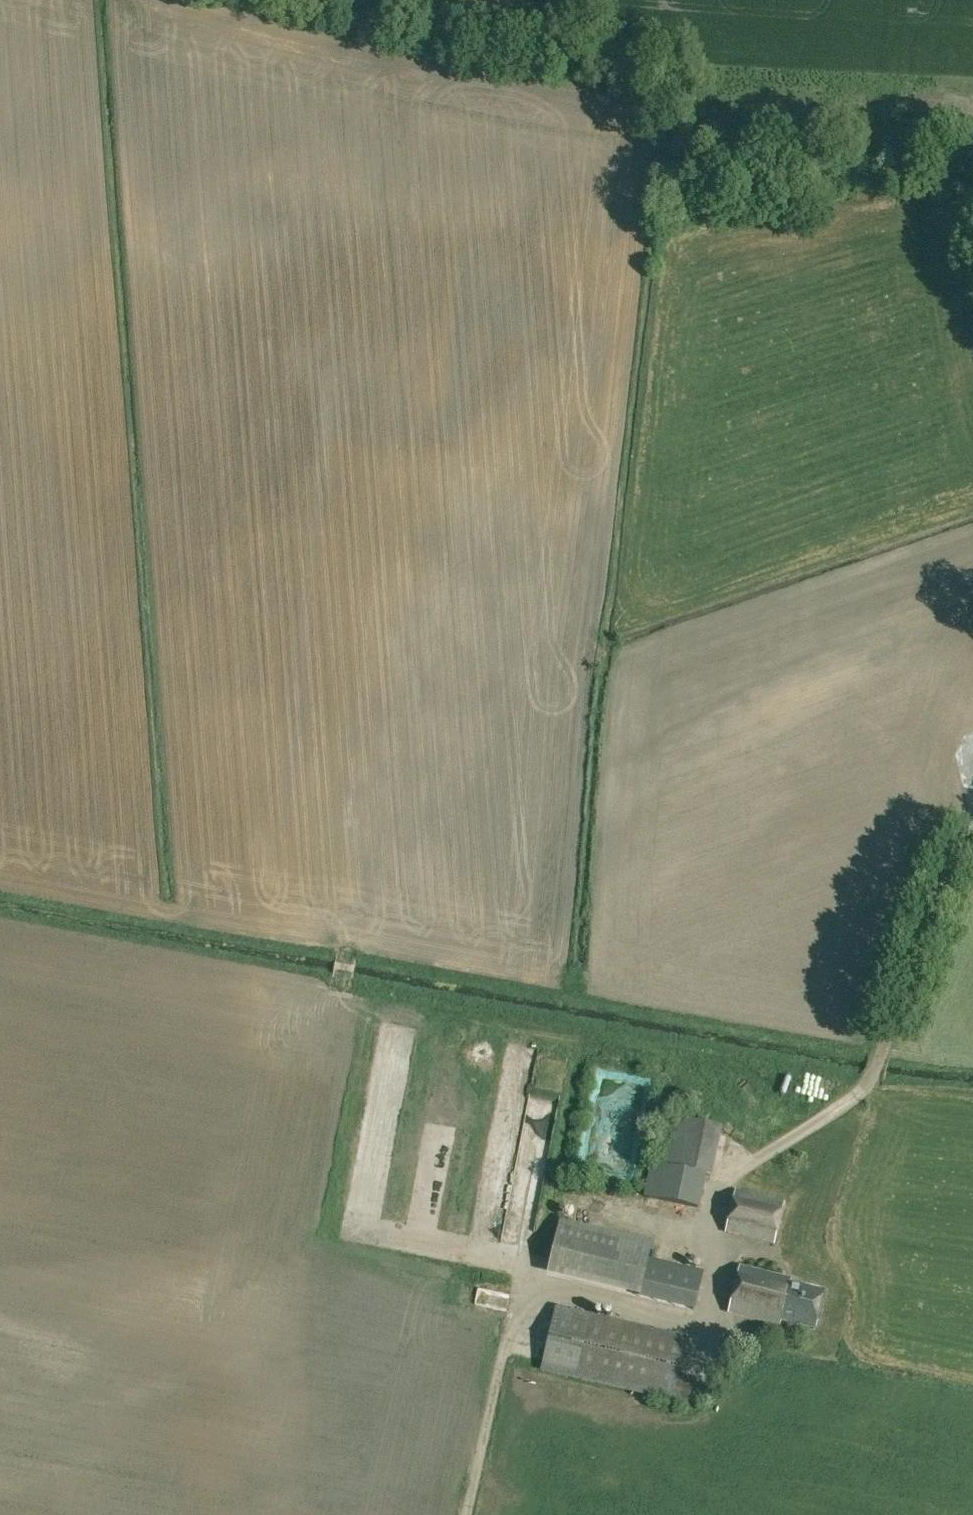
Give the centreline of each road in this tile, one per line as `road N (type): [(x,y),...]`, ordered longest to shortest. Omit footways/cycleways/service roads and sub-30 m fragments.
road 1 (unclassified): [(783,1147),(872,1085),(936,878),(972,839)]

